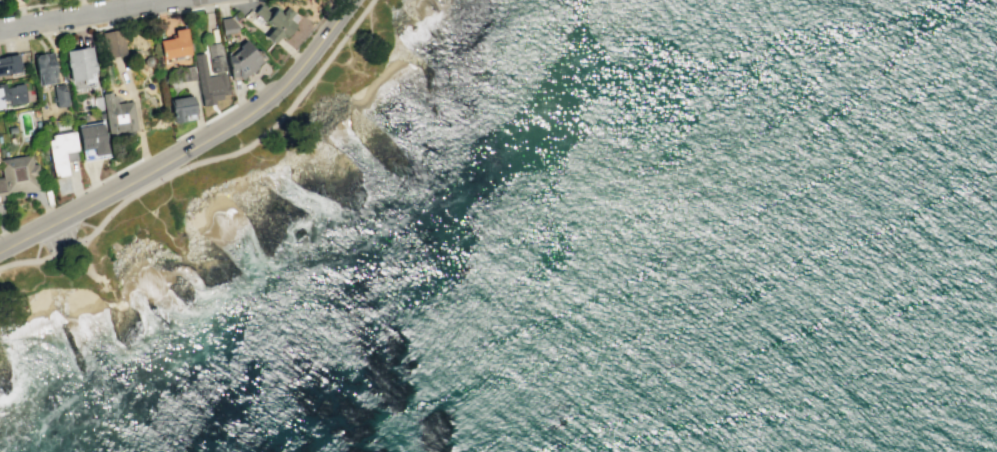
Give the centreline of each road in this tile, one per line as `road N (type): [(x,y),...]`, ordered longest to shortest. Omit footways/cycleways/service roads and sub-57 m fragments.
road 1 (tertiary): [(352,0),(275,97),(0,248)]
road 2 (residential): [(161,0),(0,27)]

